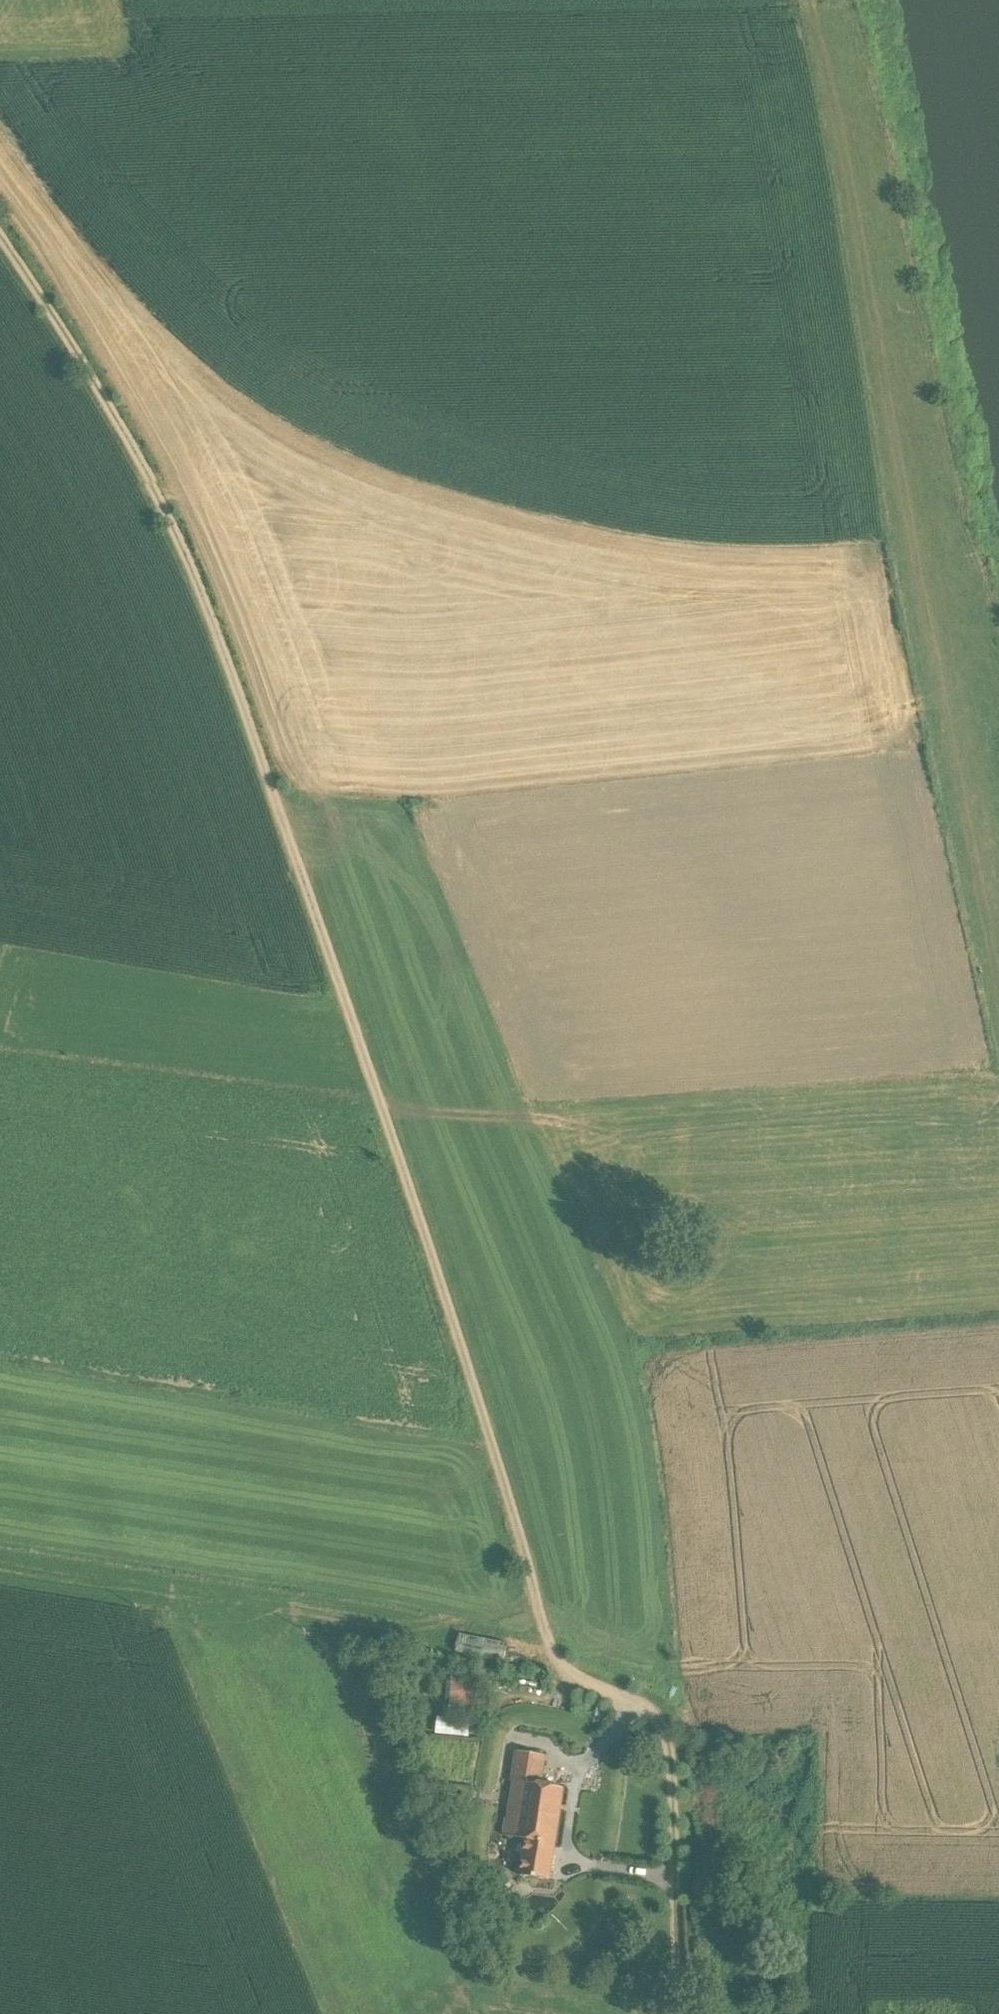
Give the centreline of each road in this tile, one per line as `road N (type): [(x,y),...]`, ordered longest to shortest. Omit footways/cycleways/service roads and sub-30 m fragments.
road 1 (track): [(0,245),(79,361),(206,608),(486,1424),(551,1651),(568,1673),(656,1718),(672,1758),(679,2013)]

